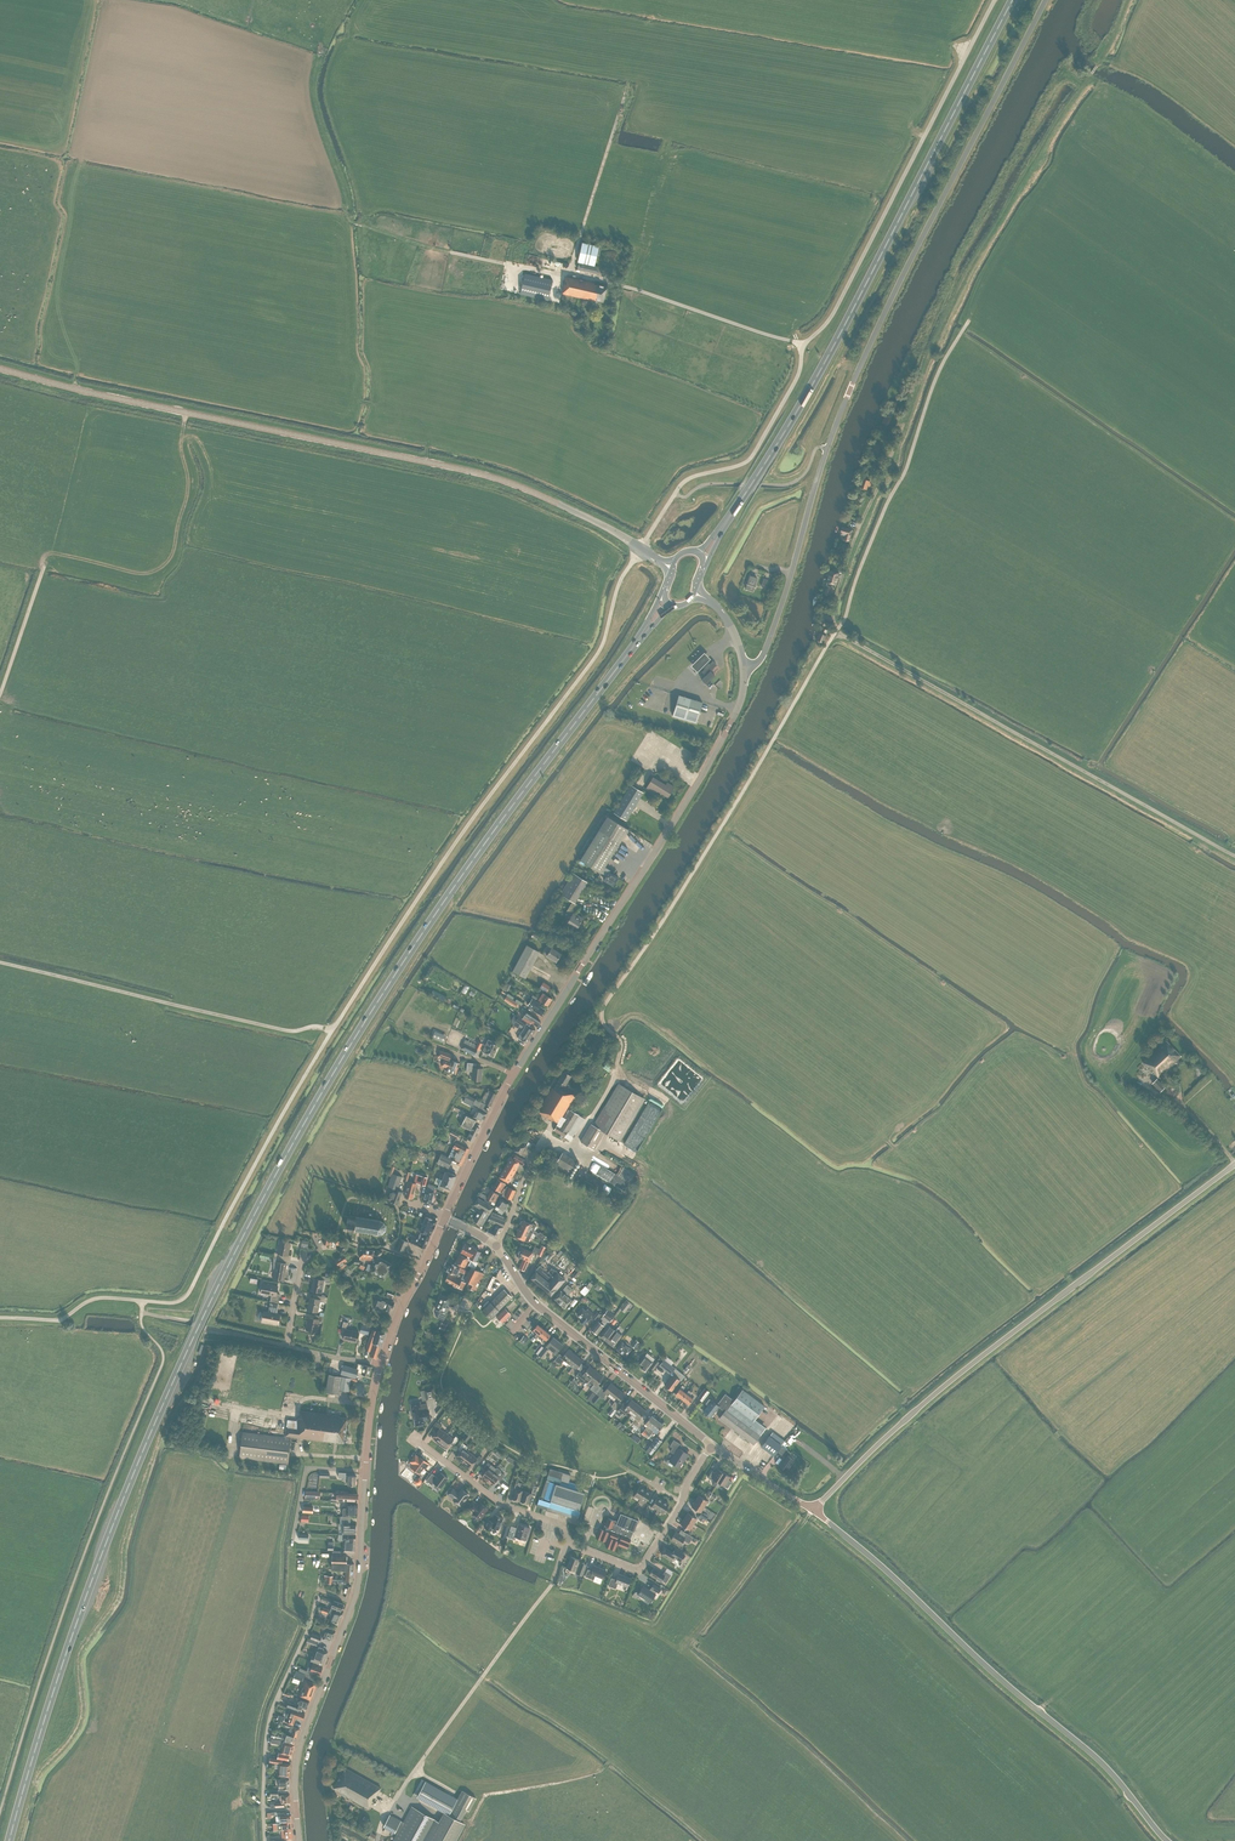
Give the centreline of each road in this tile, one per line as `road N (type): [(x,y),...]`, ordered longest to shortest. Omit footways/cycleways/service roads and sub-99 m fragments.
road 1 (trunk): [(9,1840),(115,1519),(252,1219),(433,918),(642,634)]
road 2 (unclassified): [(744,668),(760,659),(775,625),(827,448),(859,371),(1046,0)]
road 3 (tertiary): [(641,550),(568,508),(467,470),(0,369)]
road 4 (trunk): [(729,517),(837,338),(1013,0)]
road 5 (unclassified): [(331,1032),(450,850),(600,651),(620,582),(641,550)]
road 6 (tertiary): [(1234,1164),(956,1377),(813,1510)]
road 7 (track): [(836,630),(723,824),(605,1005),(604,1023),(621,1045),(615,1075)]
road 8 (unclassified): [(1169,1840),(1096,1757),(813,1510)]
road 9 (tertiary): [(514,1074),(694,792),(740,703),(744,668)]
road 10 (unclassified): [(1234,856),(836,630)]
road 11 (track): [(185,412),(183,493),(165,557),(136,575),(46,560),(0,696)]
road 12 (unclassified): [(993,0),(833,313),(801,345)]
road 13 (track): [(459,1840),(485,1795),(601,1771),(694,1637),(708,1642)]
road 14 (tertiary): [(297,1809),(304,1732),(361,1569),(367,1471)]
road 15 (unclassified): [(331,1032),(291,1030),(0,963)]
road 16 (track): [(969,320),(940,369),(836,630)]
road 17 (tertiary): [(712,1445),(537,1305),(498,1247)]
road 18 (unclassified): [(191,1290),(331,1032)]
road 19 (unclassified): [(641,550),(686,480),(754,454),(796,379),(801,345)]
road 20 (residential): [(424,1756),(553,1582),(566,1547)]
road 21 (residential): [(263,1810),(269,1722),(318,1597)]
road 22 (track): [(836,630),(835,597),(901,431)]
road 23 (track): [(570,273),(632,77)]
road 24 (unclassified): [(191,1290),(172,1302),(100,1298),(54,1320),(0,1319)]
road 25 (residential): [(566,1547),(559,1523),(500,1503),(414,1438)]
road 26 (residential): [(381,1365),(286,1346),(303,1254)]
road 27 (tertiary): [(444,1218),(514,1074)]
road 28 (residential): [(566,1547),(640,1569),(683,1502)]
road 29 (residential): [(514,1074),(389,1028),(376,1042)]
road 30 (residential): [(391,1248),(401,1227),(396,1208),(352,1197),(339,1233),(357,1246)]
road 31 (residential): [(367,1471),(306,1468),(293,1544)]
road 32 (track): [(570,273),(451,252)]
road 33 (tertiary): [(813,1510),(712,1445)]

